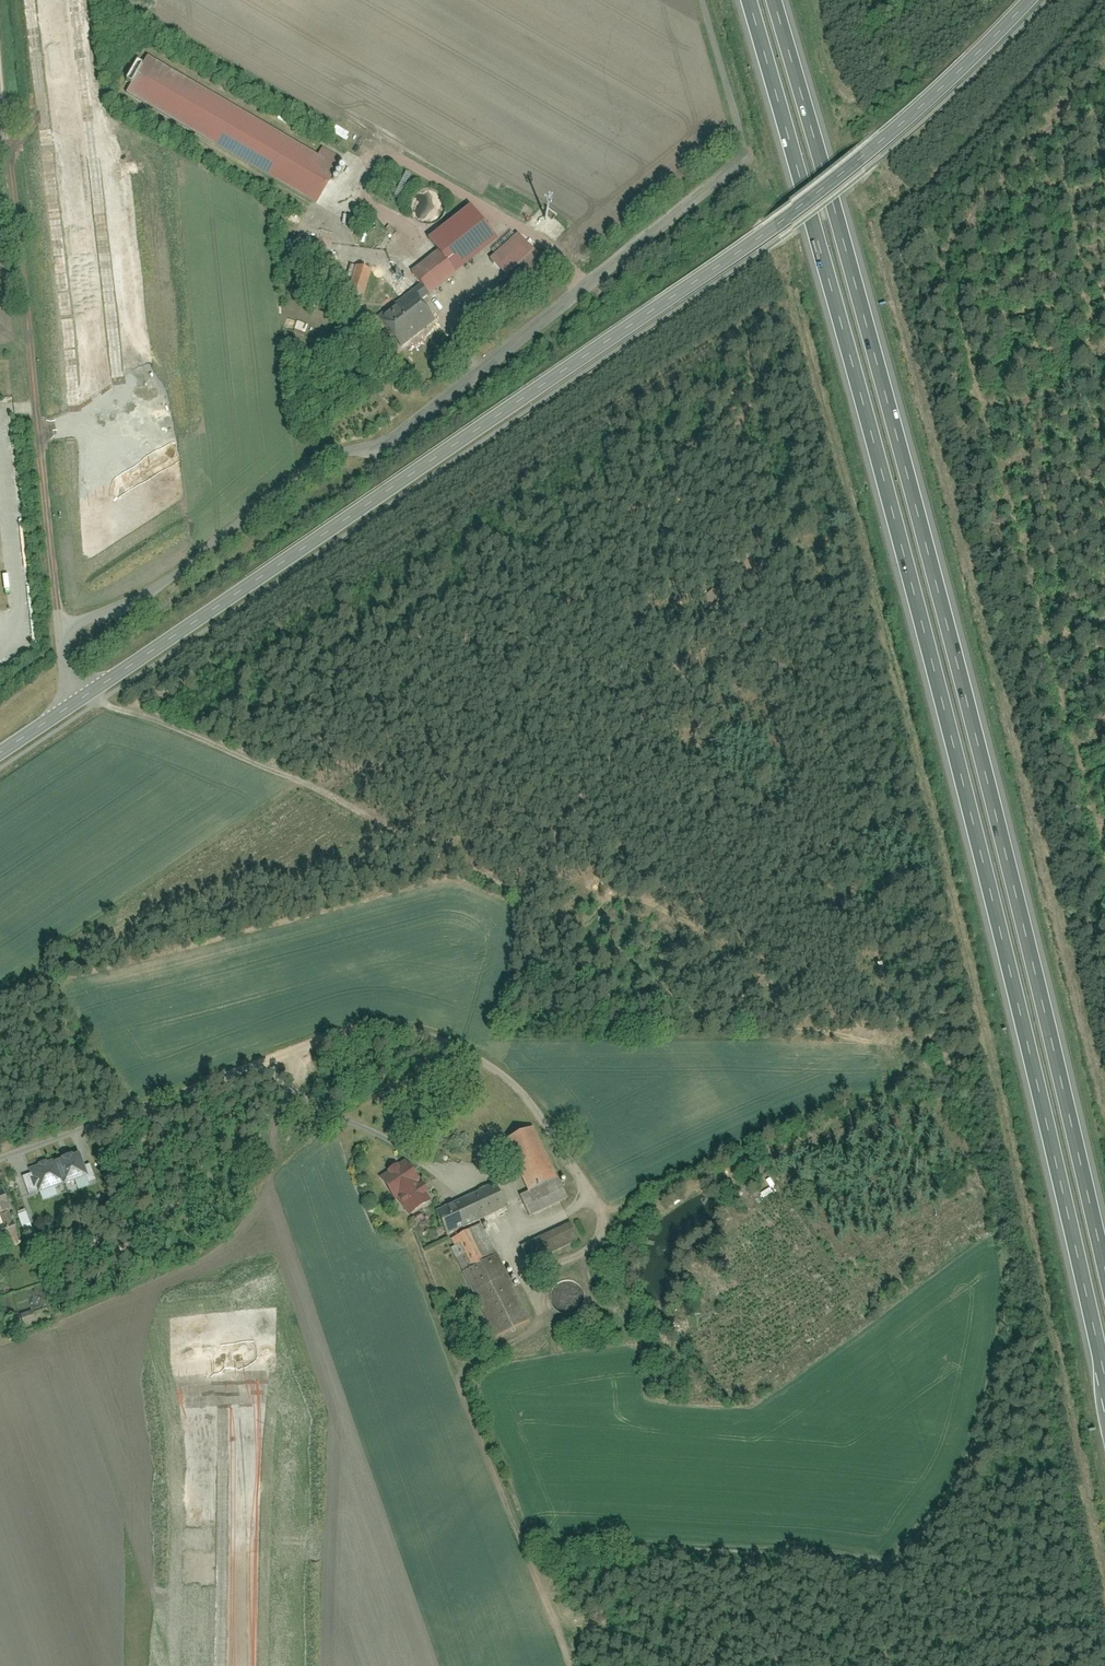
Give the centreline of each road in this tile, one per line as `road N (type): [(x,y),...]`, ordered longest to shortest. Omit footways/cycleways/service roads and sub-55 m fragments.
road 1 (motorway): [(749,0),(922,621),(1104,1378)]
road 2 (motorway): [(1104,1272),(946,615),(774,0)]
road 3 (secondary): [(0,756),(761,243),(907,128),(1038,0)]
road 4 (track): [(65,630),(49,582),(0,139)]
road 5 (residential): [(0,1161),(245,1070),(275,1074),(295,1092)]

